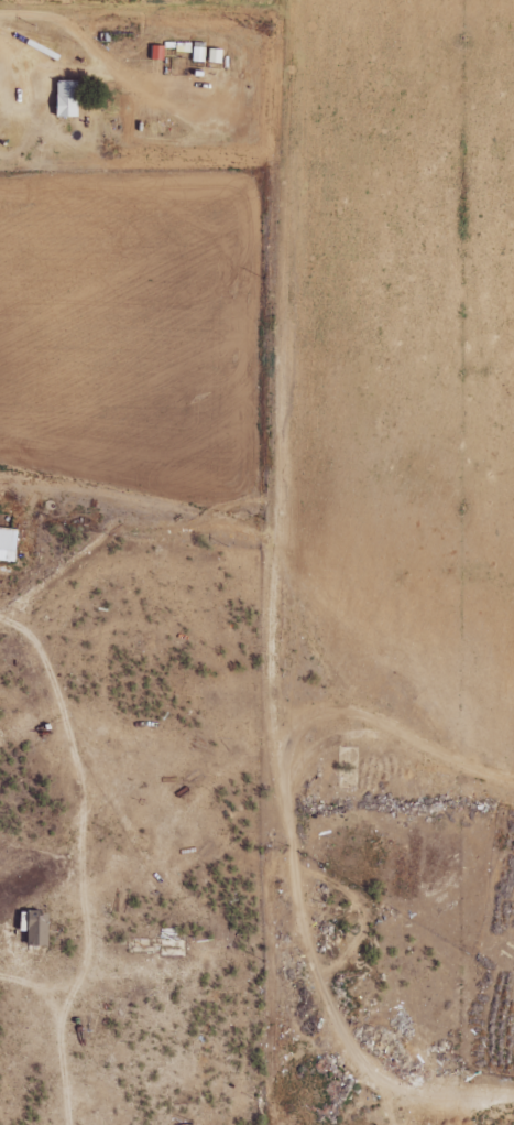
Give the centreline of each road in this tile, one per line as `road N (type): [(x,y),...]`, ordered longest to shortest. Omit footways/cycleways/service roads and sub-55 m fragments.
road 1 (residential): [(409,1124),(407,1104),(245,818),(267,0)]
road 2 (track): [(0,449),(24,418),(28,375),(0,39)]
road 3 (track): [(100,970),(95,734),(51,638),(0,602)]

